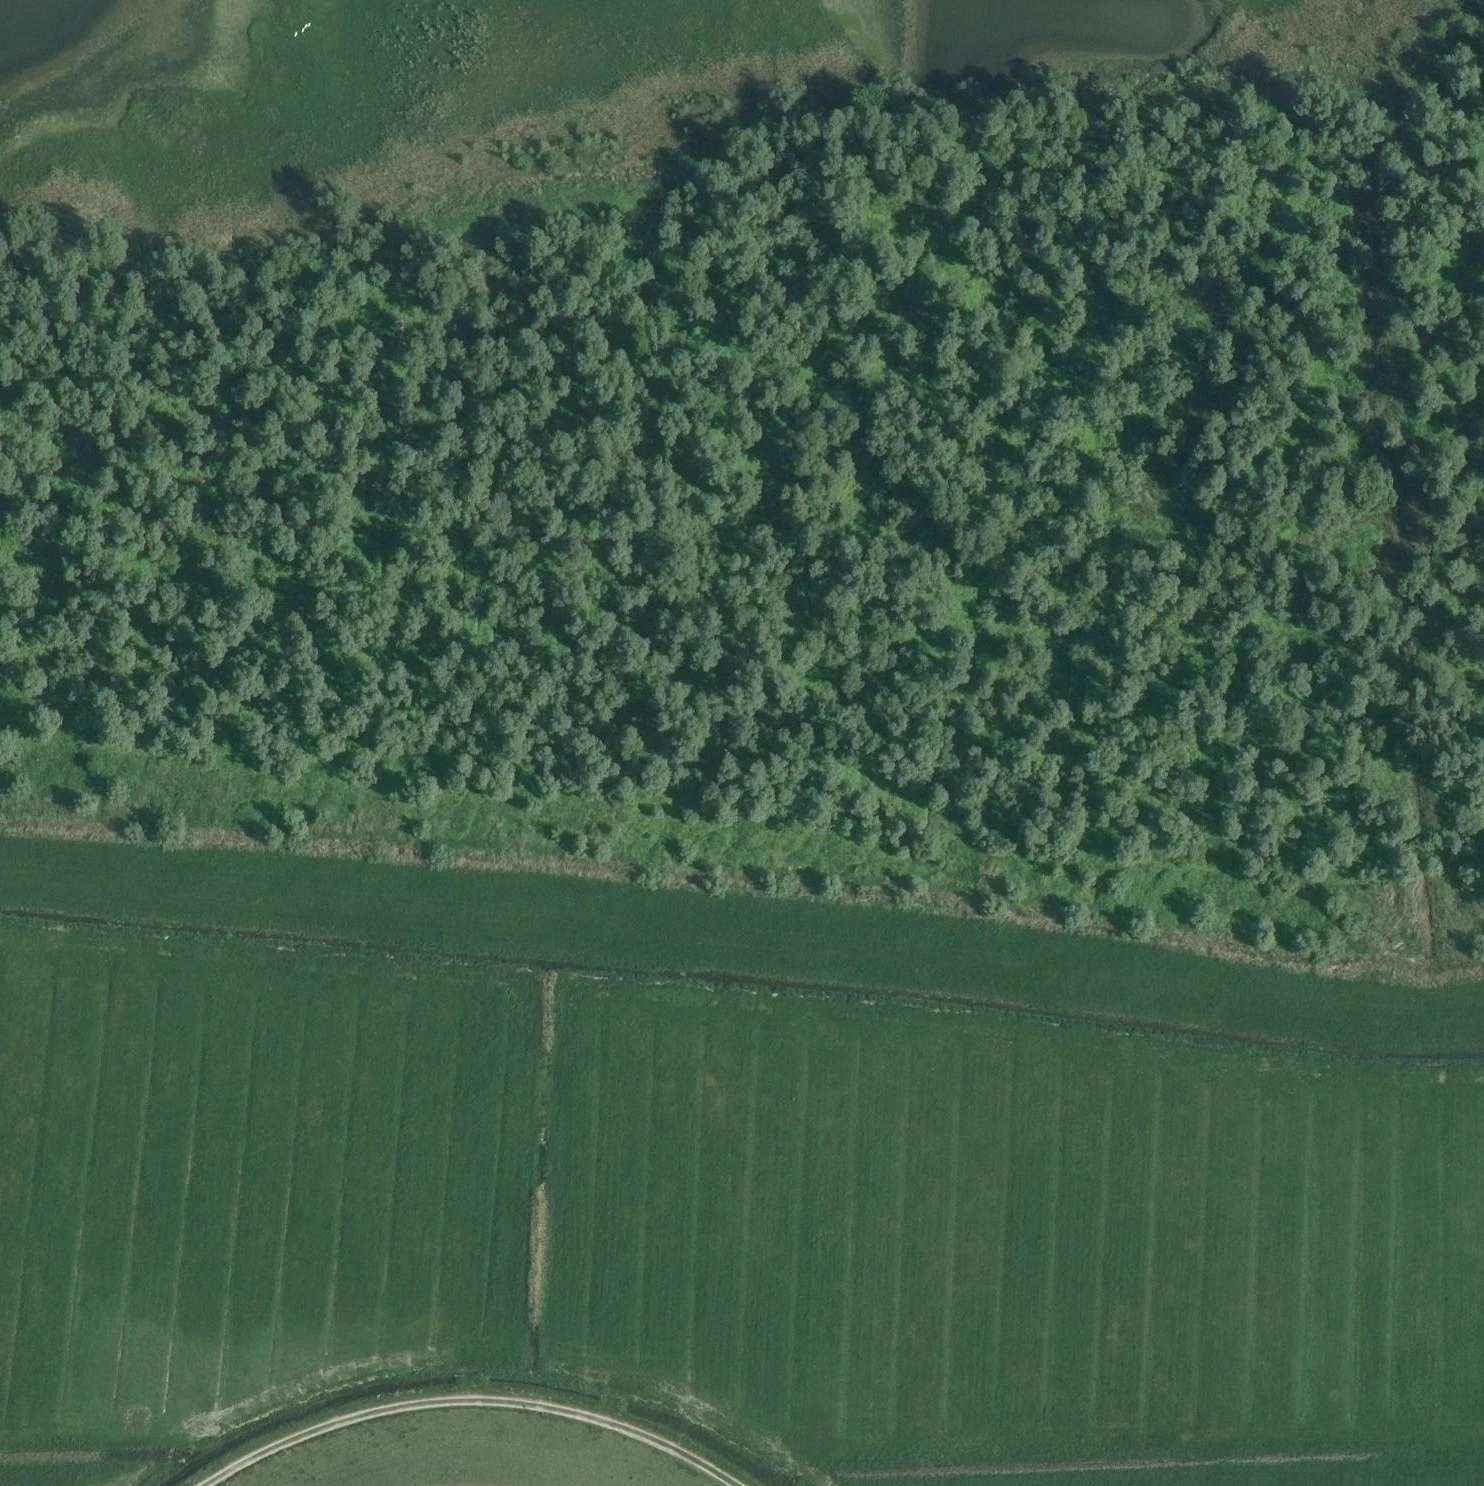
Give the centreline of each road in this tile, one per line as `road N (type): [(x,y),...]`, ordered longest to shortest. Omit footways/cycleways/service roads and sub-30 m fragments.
road 1 (track): [(208,1485),(272,1447),(512,1397),(675,1451),(741,1485)]

